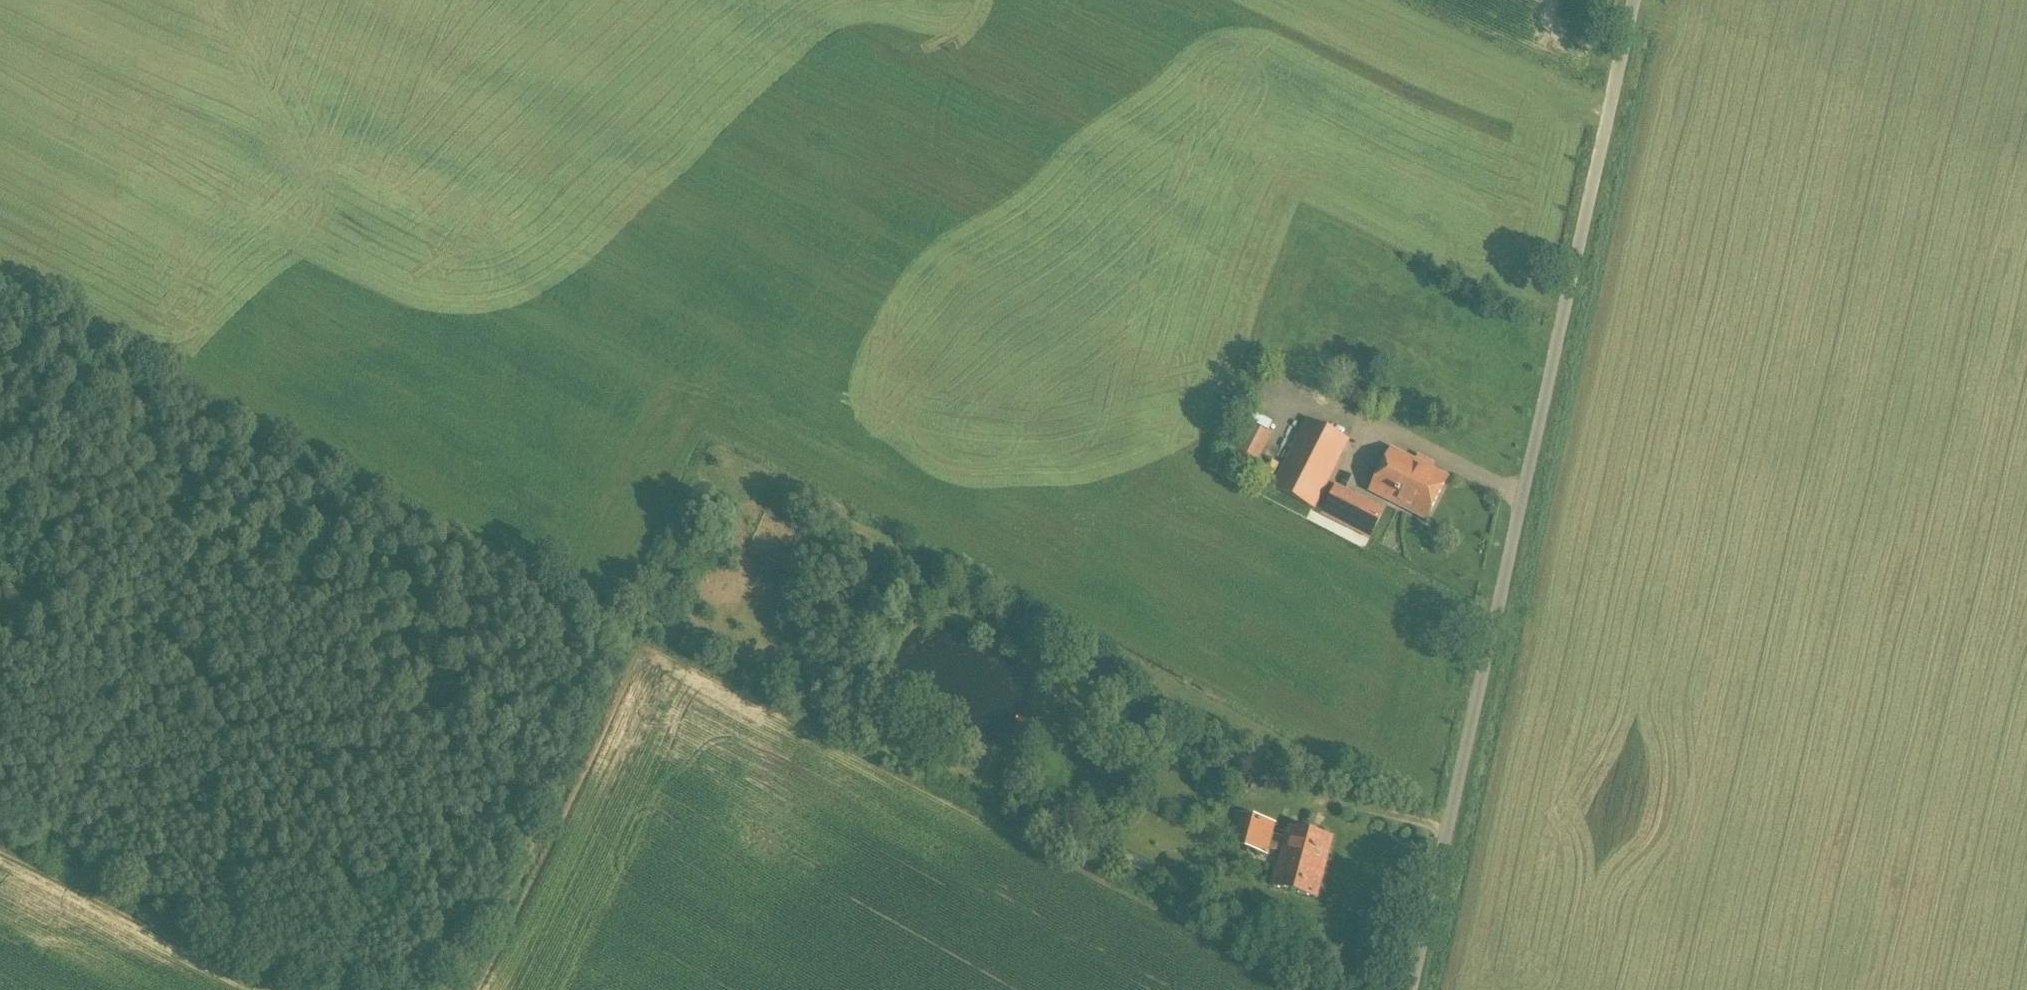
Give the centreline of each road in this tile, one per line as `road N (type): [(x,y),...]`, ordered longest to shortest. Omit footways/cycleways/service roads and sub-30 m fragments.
road 1 (unclassified): [(1410,989),(1634,0)]

